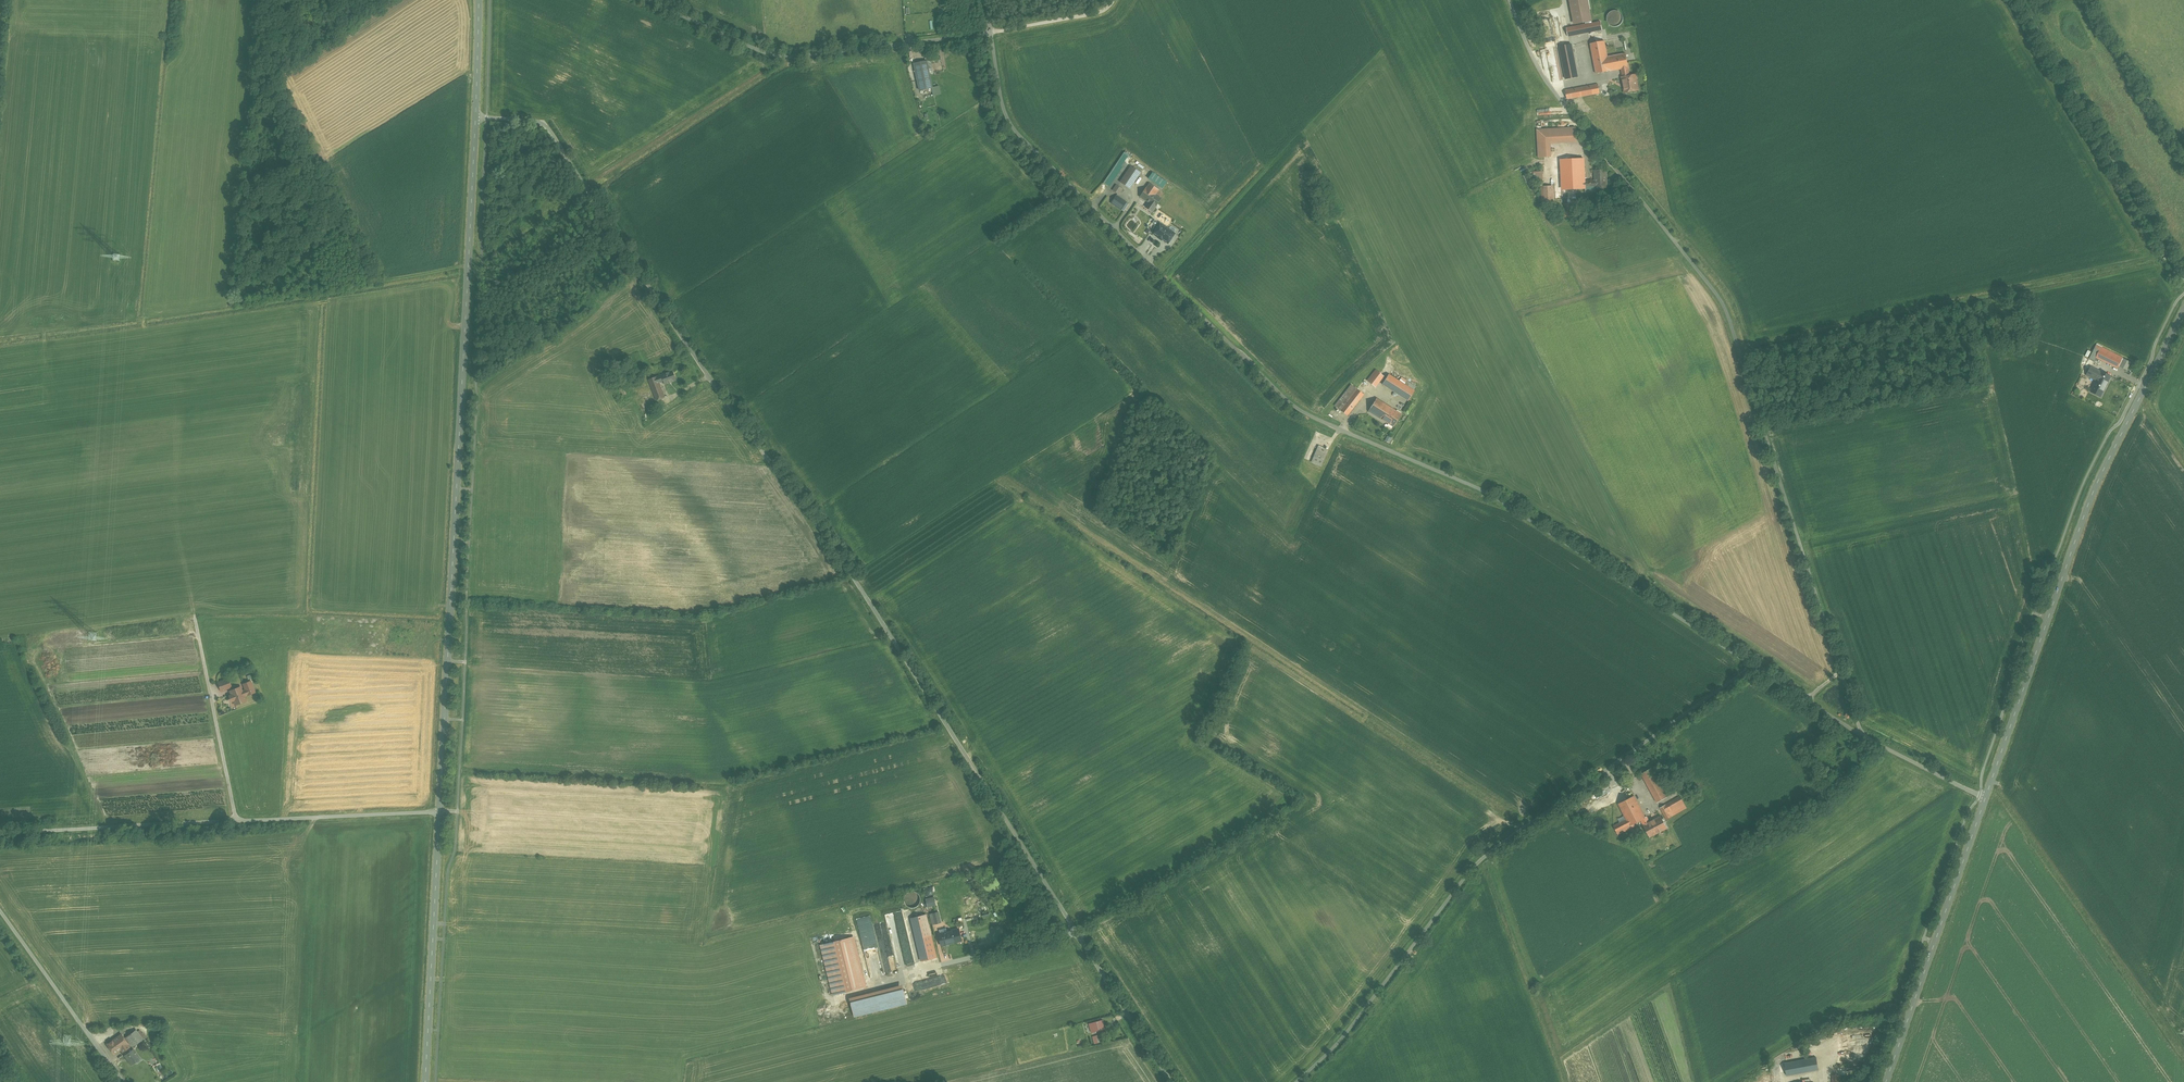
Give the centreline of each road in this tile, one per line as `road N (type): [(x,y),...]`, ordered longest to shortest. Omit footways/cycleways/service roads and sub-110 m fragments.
road 1 (unclassified): [(475,118),(545,127),(690,351),(860,589),(1170,1081)]
road 2 (unclassified): [(1753,665),(1490,495),(1301,412),(1014,130),(990,34)]
road 3 (unclassified): [(1510,0),(1555,94),(1726,310),(1841,674)]
road 4 (tertiary): [(475,118),(439,812)]
road 5 (unclassified): [(1753,665),(1483,858),(1341,1041),(1297,1081)]
road 6 (tertiary): [(2183,311),(2091,498),(1986,799)]
road 7 (unclassified): [(0,833),(439,812)]
road 8 (unclassified): [(990,34),(781,58),(647,0)]
road 9 (unclassified): [(2021,0),(2183,280)]
road 10 (tertiary): [(1986,799),(1885,1081)]
road 11 (tertiary): [(439,812),(425,1081)]
road 12 (unclassified): [(0,913),(124,1081)]
road 13 (unclassified): [(1863,736),(1986,799)]
road 14 (track): [(1114,0),(1100,12),(990,34)]

